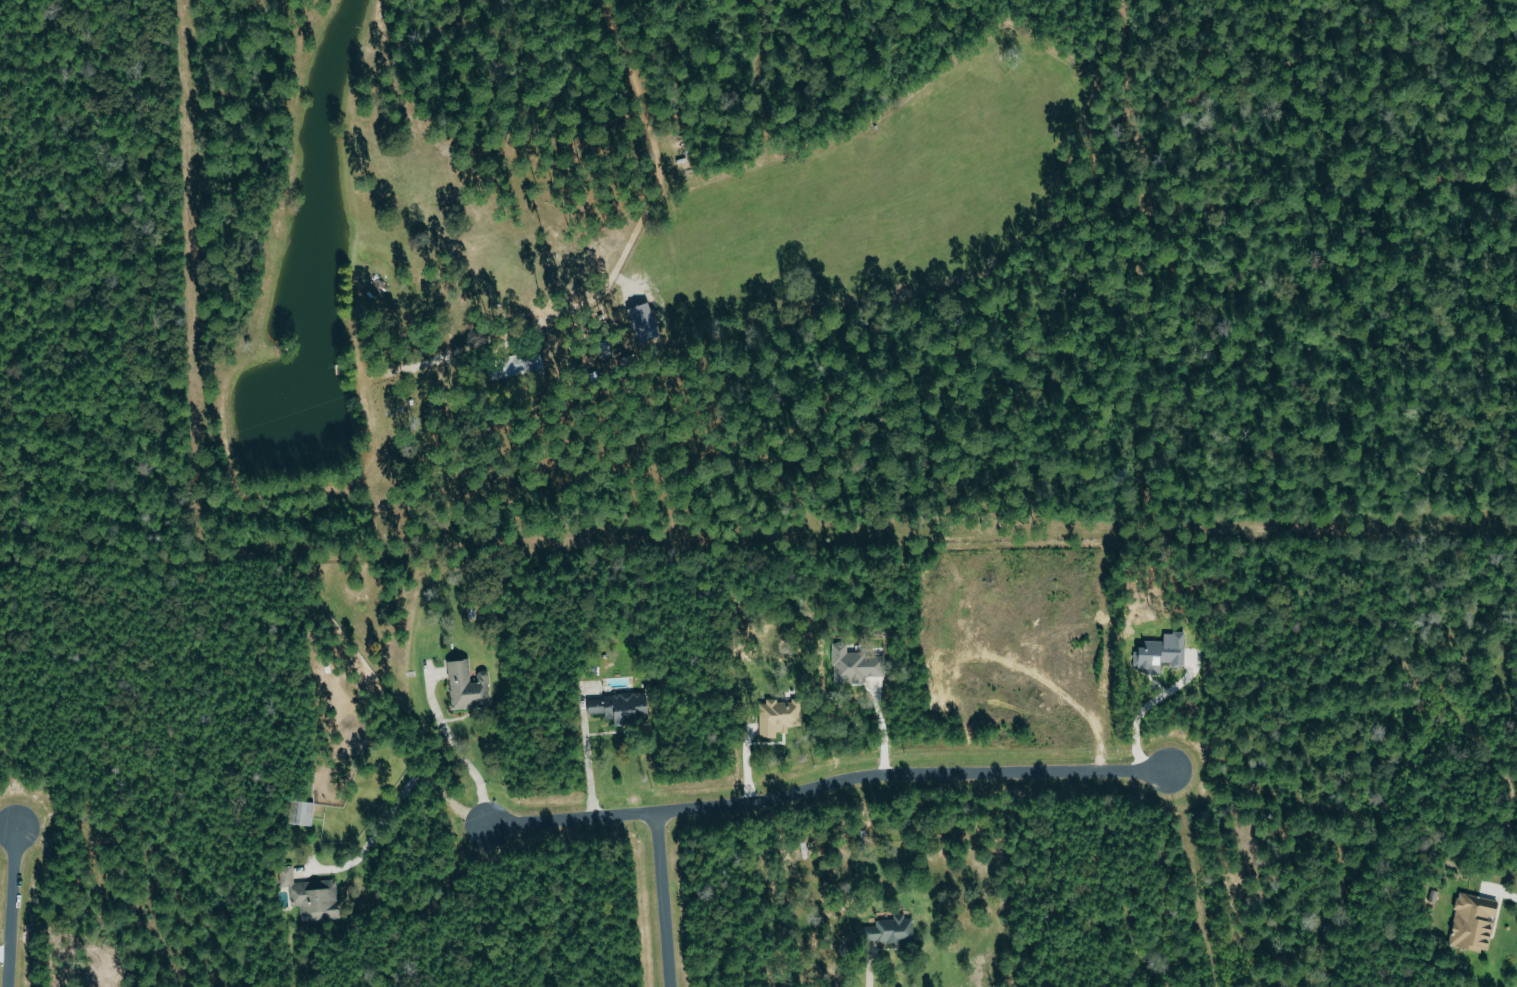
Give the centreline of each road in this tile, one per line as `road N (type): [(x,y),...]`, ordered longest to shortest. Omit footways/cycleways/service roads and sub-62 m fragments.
road 1 (residential): [(484,824),(731,806),(781,786),(893,774),(1170,772)]
road 2 (residential): [(668,986),(652,812)]
road 3 (residential): [(6,986),(15,824)]

